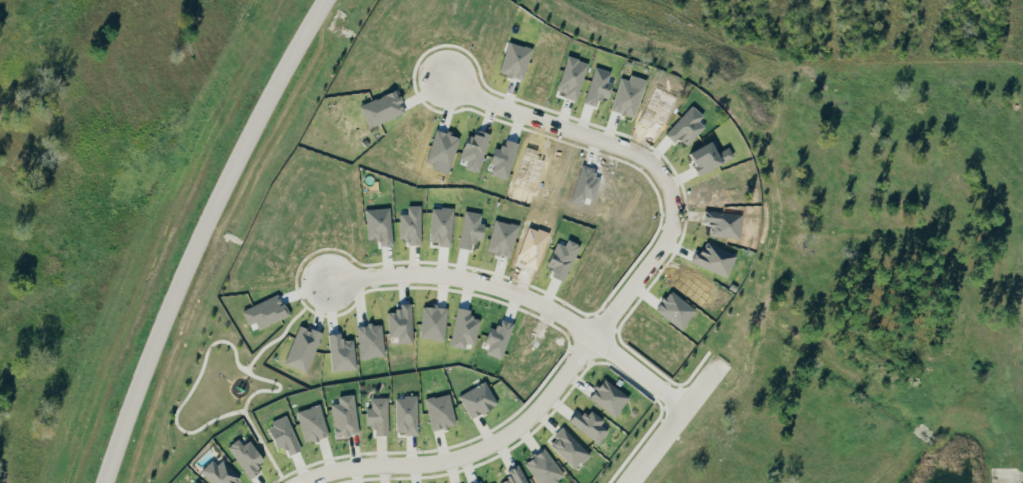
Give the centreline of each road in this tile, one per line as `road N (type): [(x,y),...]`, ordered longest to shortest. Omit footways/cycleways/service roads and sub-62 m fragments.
road 1 (tertiary): [(104,482),(226,180),(323,0)]
road 2 (residential): [(300,482),(347,467),(448,460),(507,435),(597,332)]

